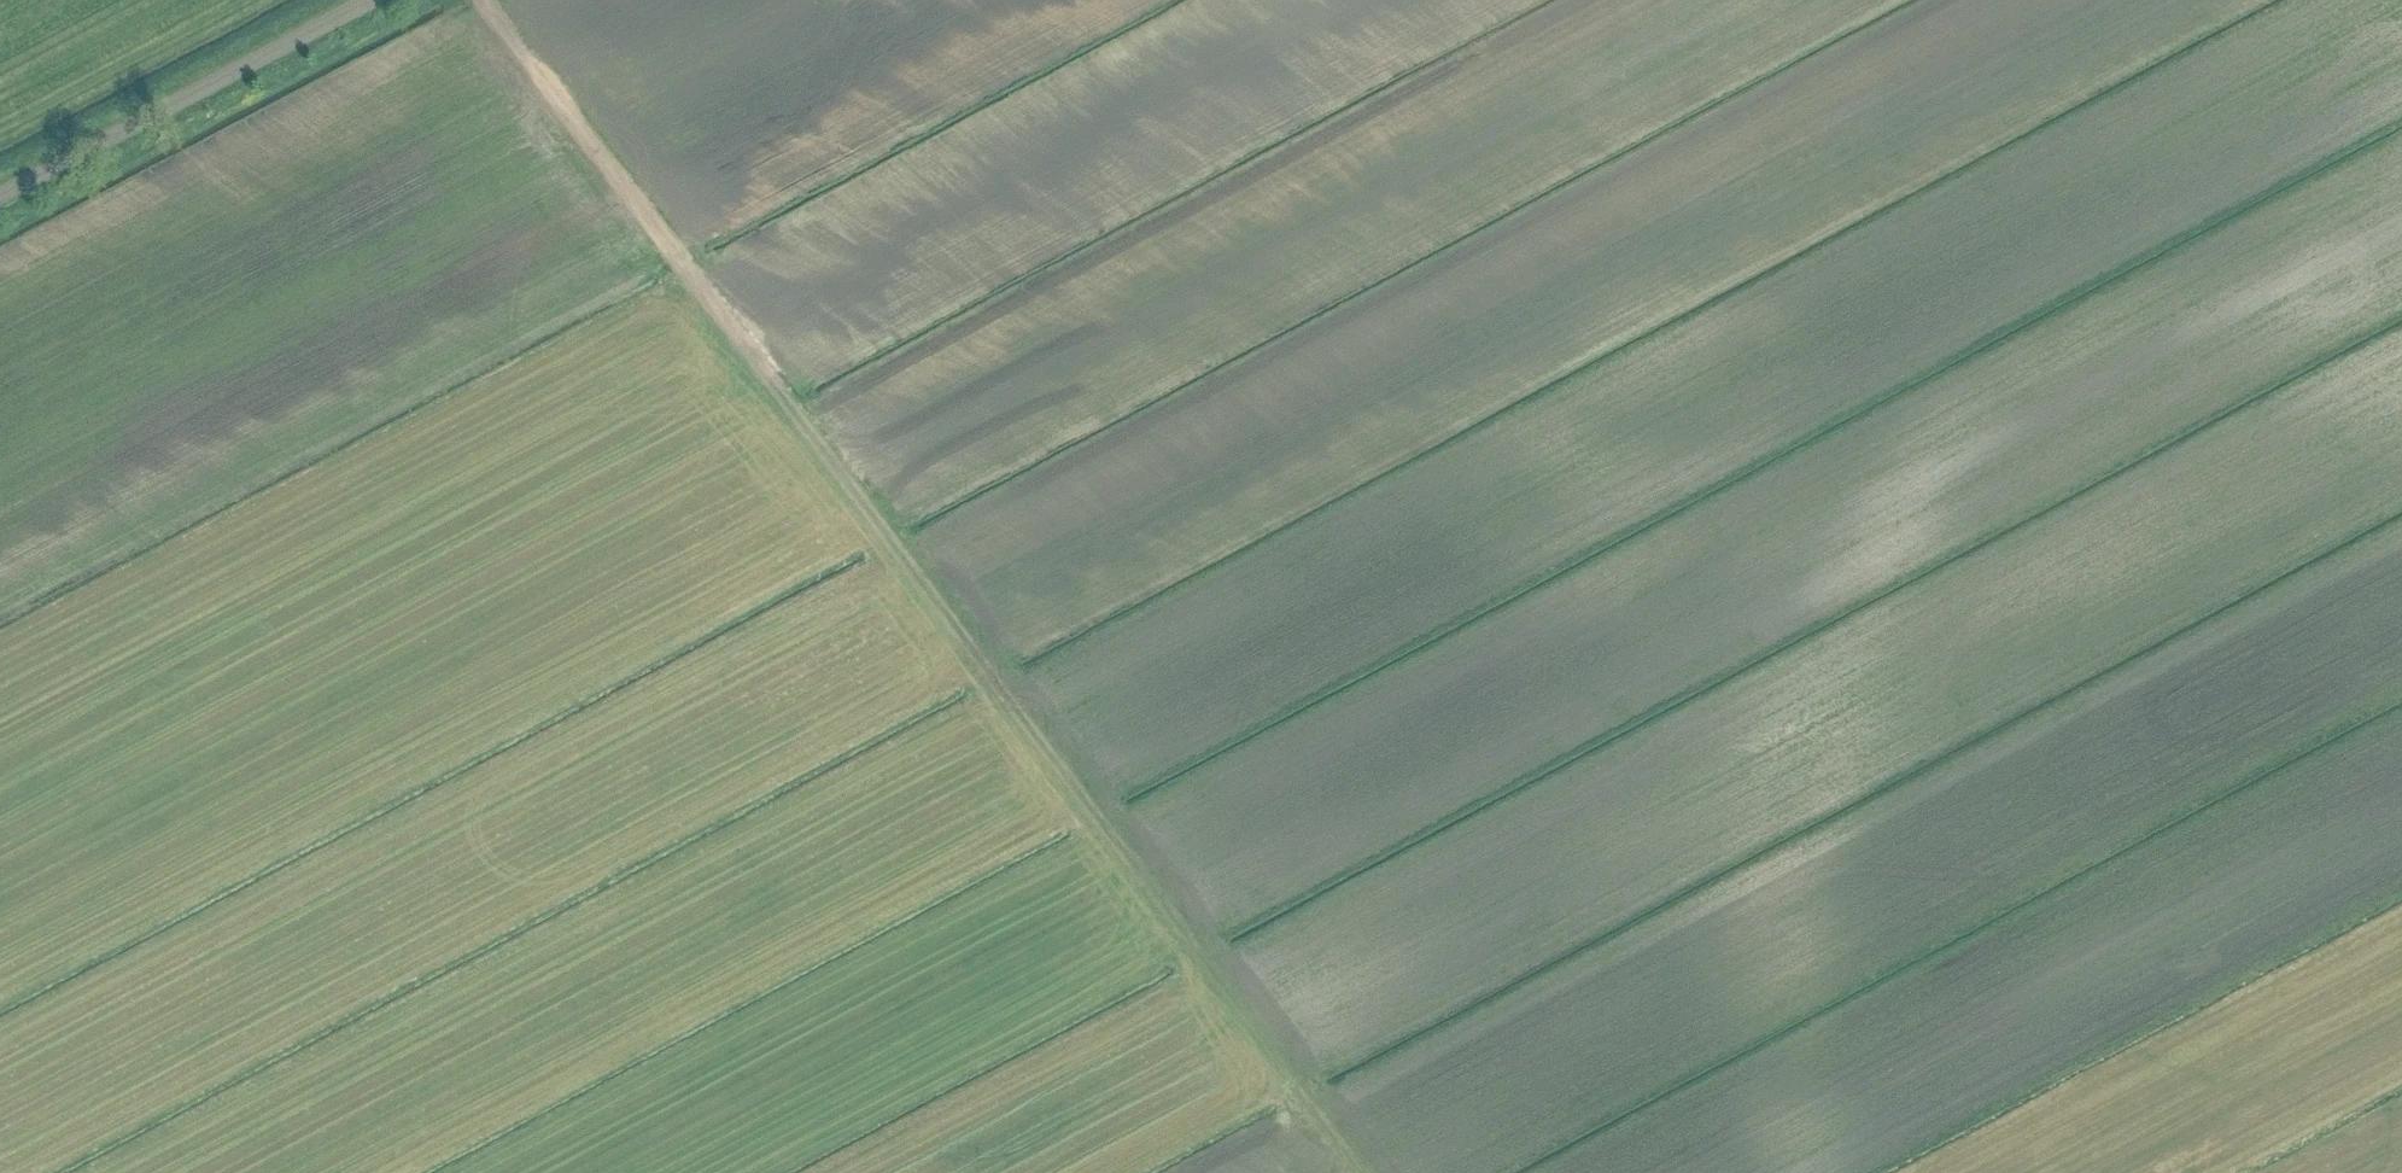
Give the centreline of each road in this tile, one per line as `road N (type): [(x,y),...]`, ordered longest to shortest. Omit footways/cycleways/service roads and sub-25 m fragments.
road 1 (unclassified): [(0,190),(355,0)]

